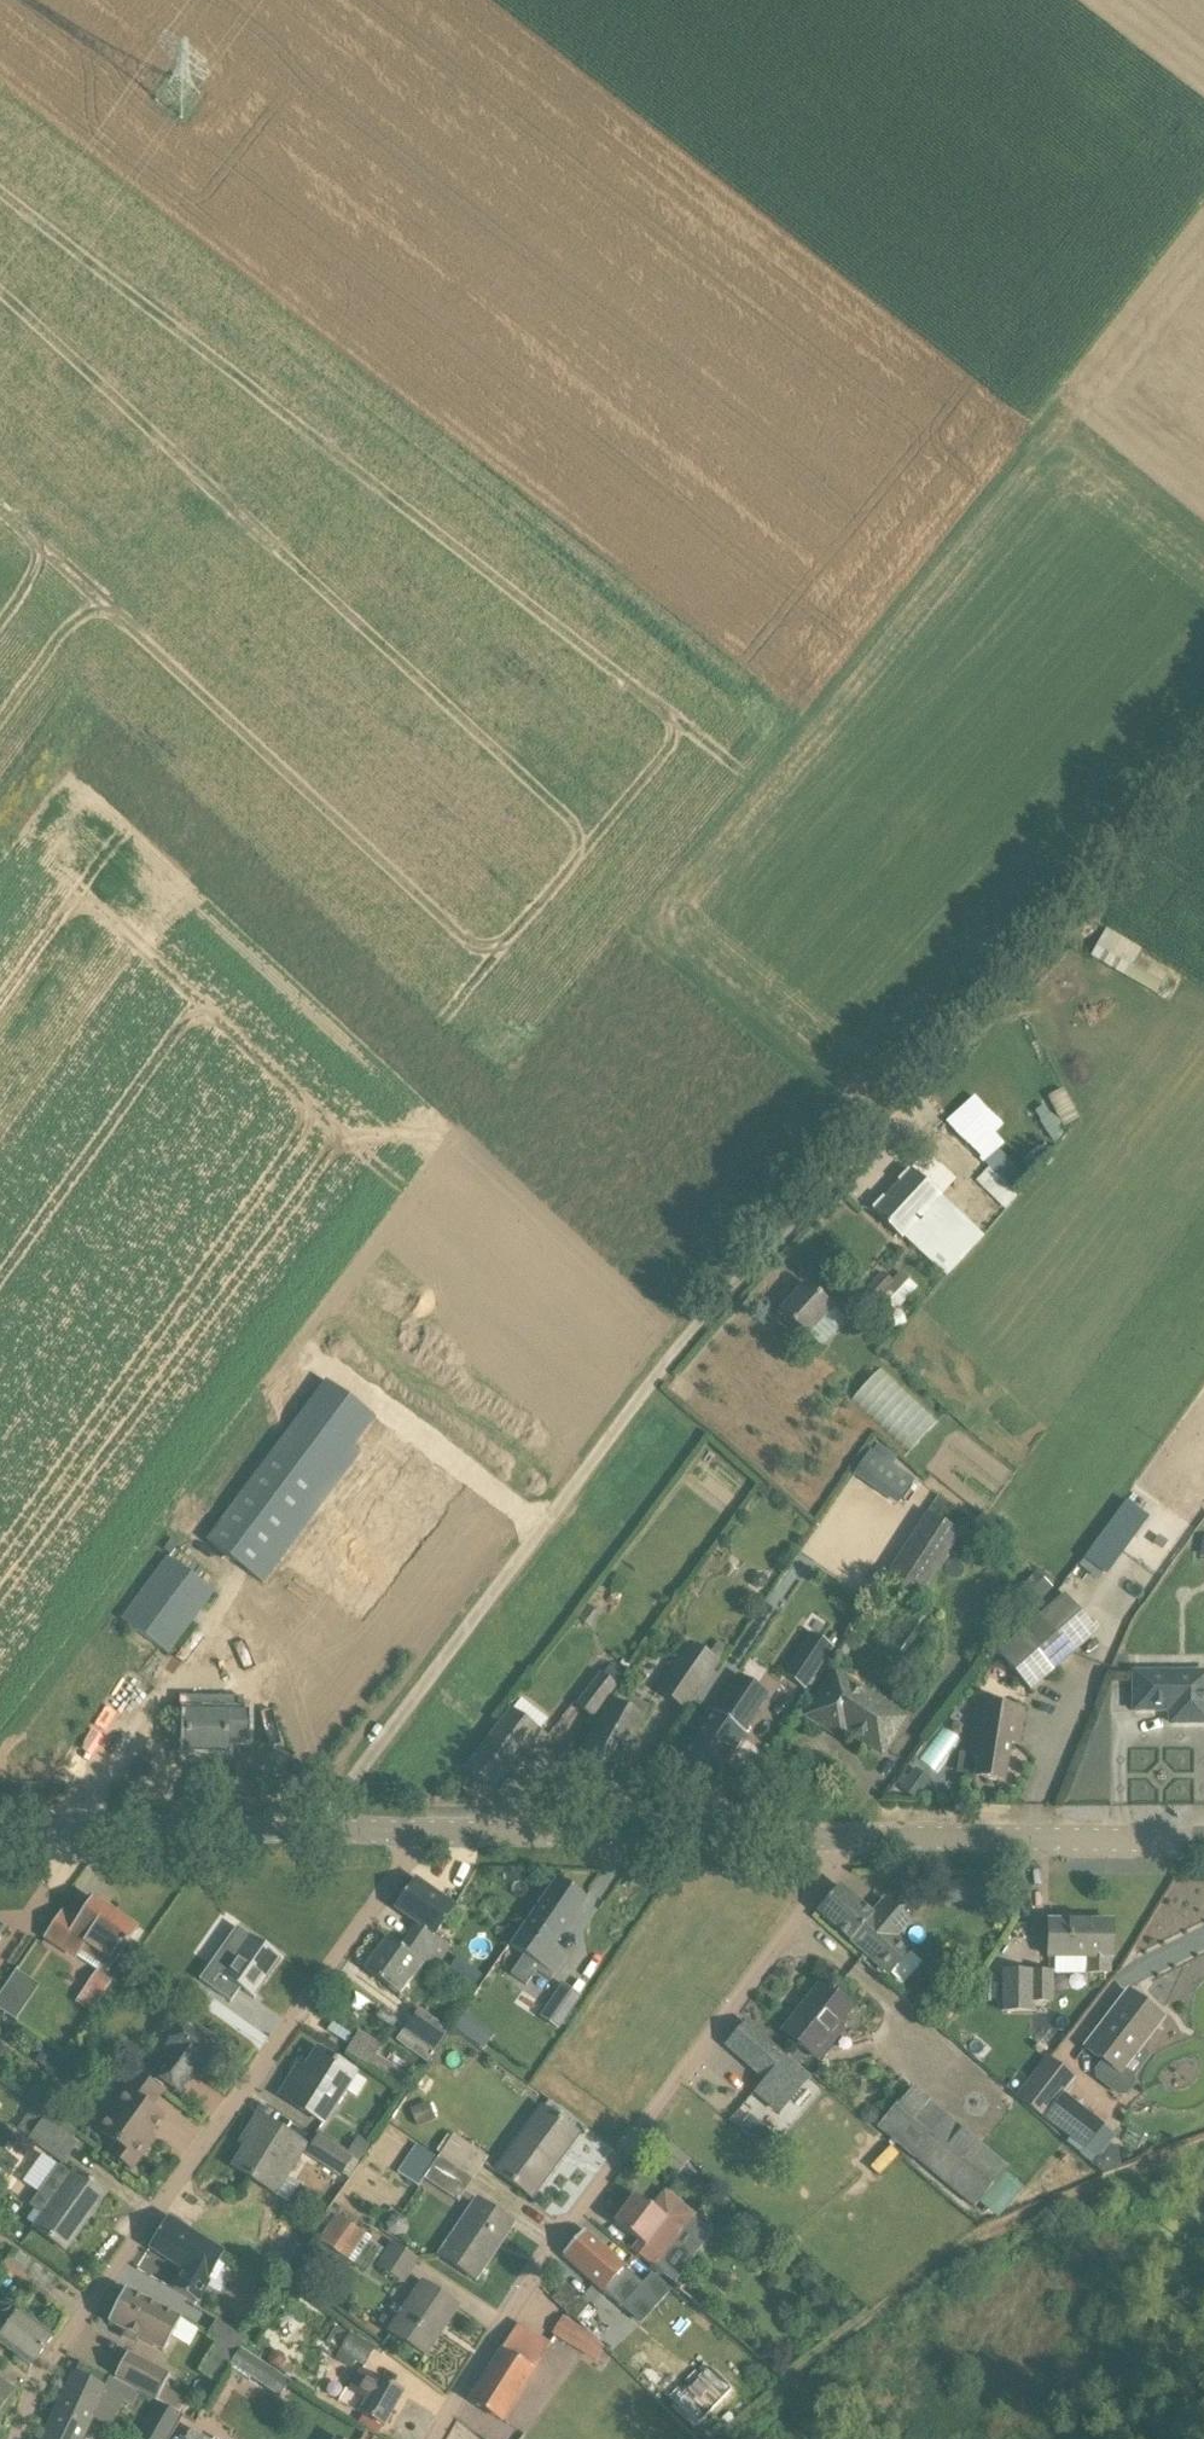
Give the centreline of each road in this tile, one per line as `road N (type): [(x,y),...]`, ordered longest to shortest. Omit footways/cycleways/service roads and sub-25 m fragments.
road 1 (residential): [(436,2438),(528,2286),(859,1836)]
road 2 (residential): [(24,2438),(48,2370),(421,1834)]
road 3 (secondary): [(859,1836),(421,1834)]
road 4 (secondary): [(421,1834),(0,1826)]
road 5 (secondary): [(1203,1840),(859,1836)]

